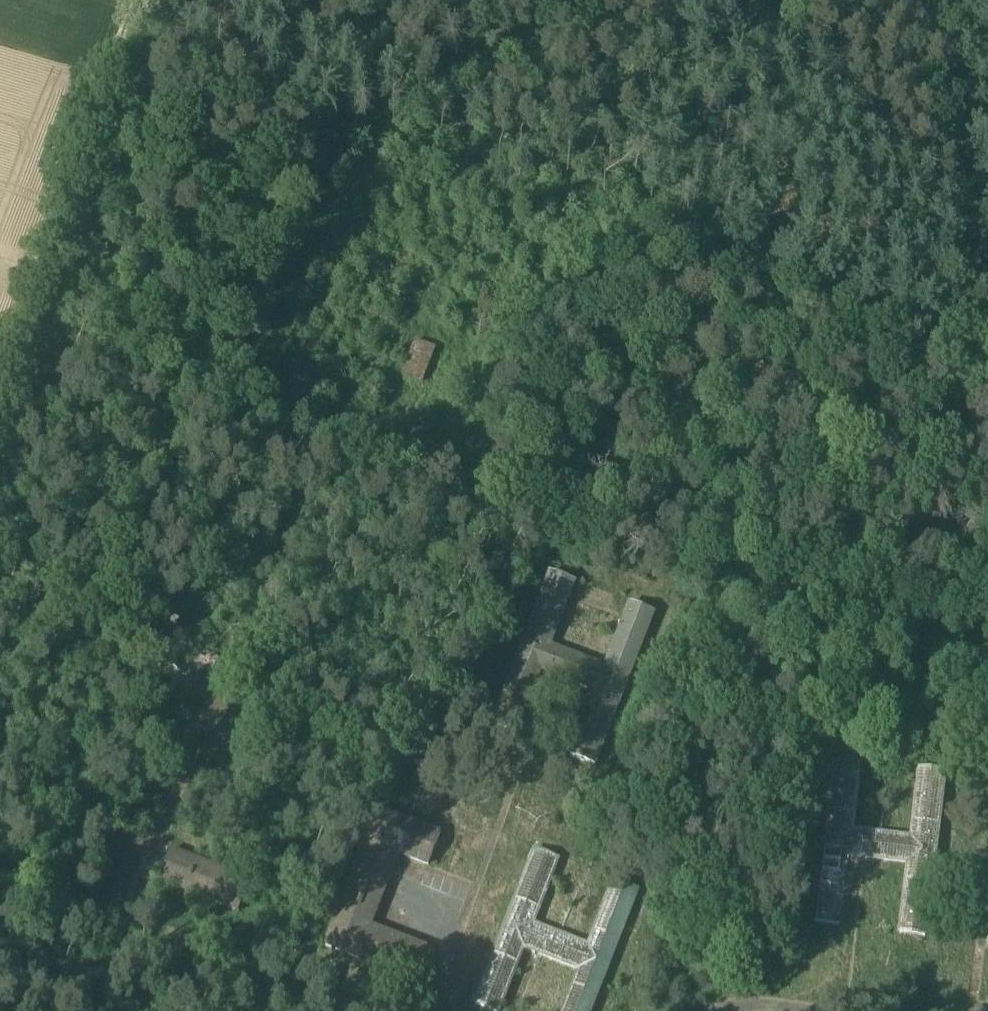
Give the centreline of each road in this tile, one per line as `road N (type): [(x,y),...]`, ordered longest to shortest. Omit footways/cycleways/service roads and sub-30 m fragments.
road 1 (track): [(142,0),(0,410)]

